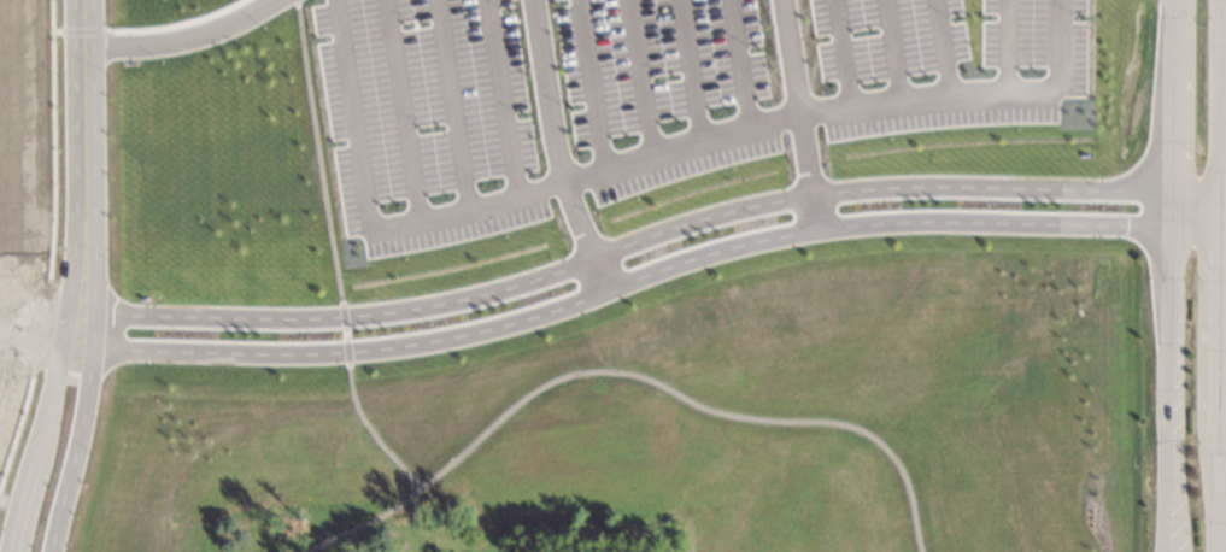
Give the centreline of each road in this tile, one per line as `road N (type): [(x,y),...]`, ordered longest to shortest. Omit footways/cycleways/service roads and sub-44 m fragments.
road 1 (residential): [(1218,192),(852,192),(747,209),(528,284),(392,313),(65,315)]
road 2 (residential): [(94,351),(329,356),(433,343),(552,313),(720,252),(846,229),(1218,231)]
road 3 (secondary): [(1218,515),(1218,192)]
road 4 (secondary): [(1169,229),(1165,551)]
road 5 (residential): [(84,247),(14,551)]
road 6 (residential): [(54,551),(92,387),(94,311),(84,247)]
road 7 (residential): [(84,247),(81,0)]
road 8 (secondary): [(1173,0),(1169,229)]
road 9 (secondary): [(1218,192),(1219,0)]
road 10 (secondary): [(1167,427),(1186,551)]

